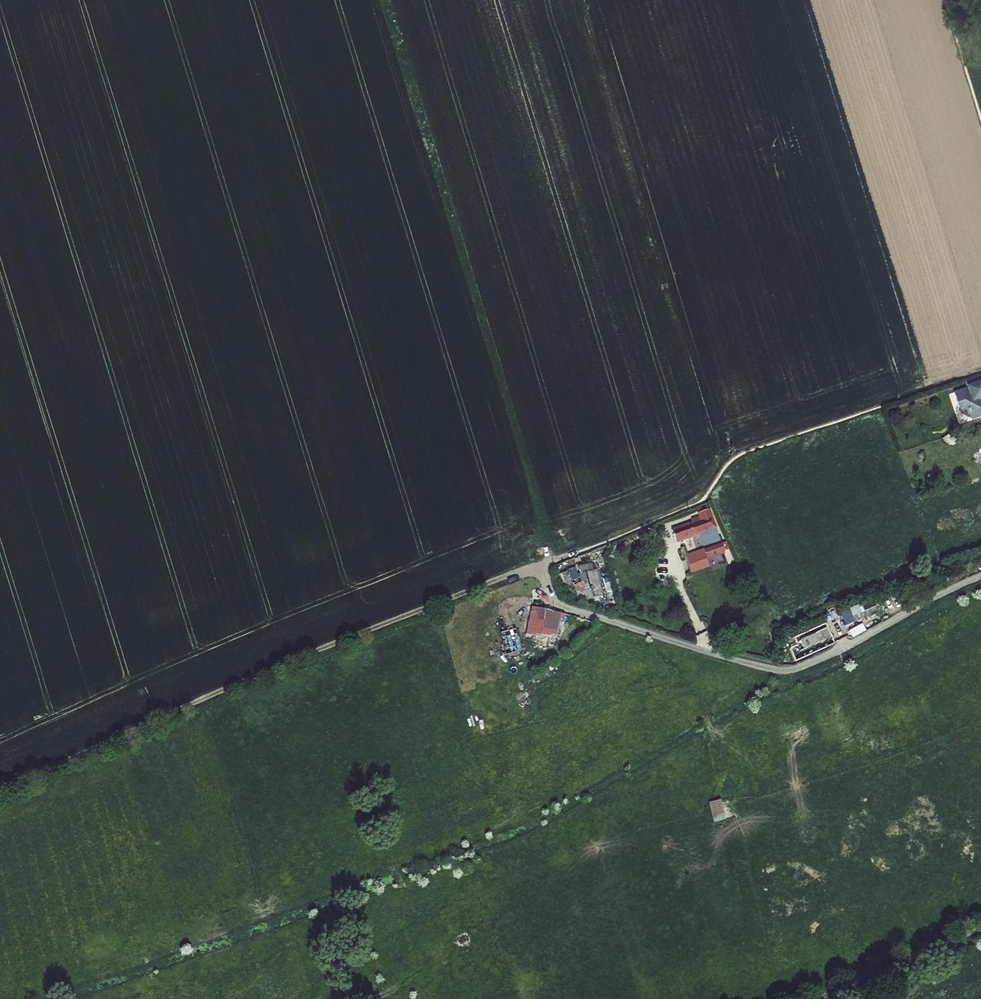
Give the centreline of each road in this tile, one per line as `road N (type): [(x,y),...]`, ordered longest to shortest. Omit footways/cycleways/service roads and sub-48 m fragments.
road 1 (track): [(0,788),(540,563),(545,583)]
road 2 (residential): [(545,583),(569,609),(784,671),(980,575)]

